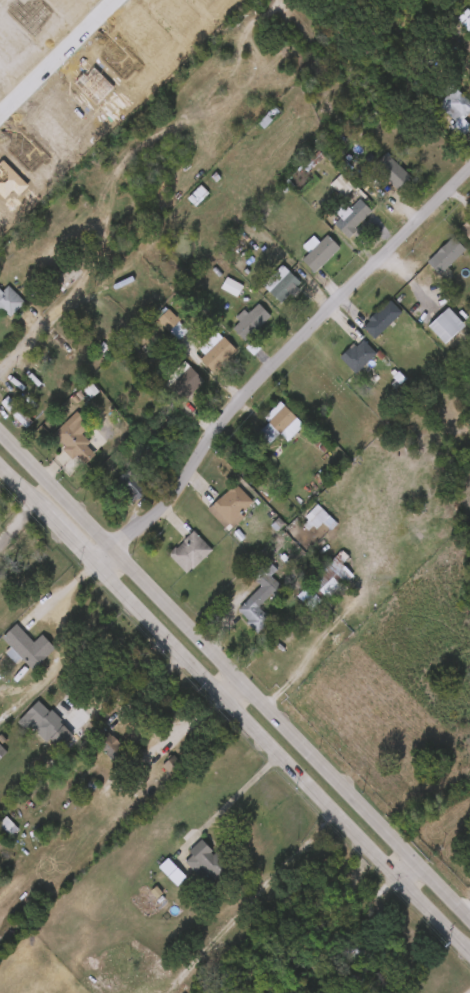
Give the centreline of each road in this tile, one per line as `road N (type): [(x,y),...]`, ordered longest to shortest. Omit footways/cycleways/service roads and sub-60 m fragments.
road 1 (secondary): [(469,923),(0,438)]
road 2 (secondary): [(0,472),(469,956)]
road 3 (residential): [(469,172),(247,398),(176,494),(92,568)]

